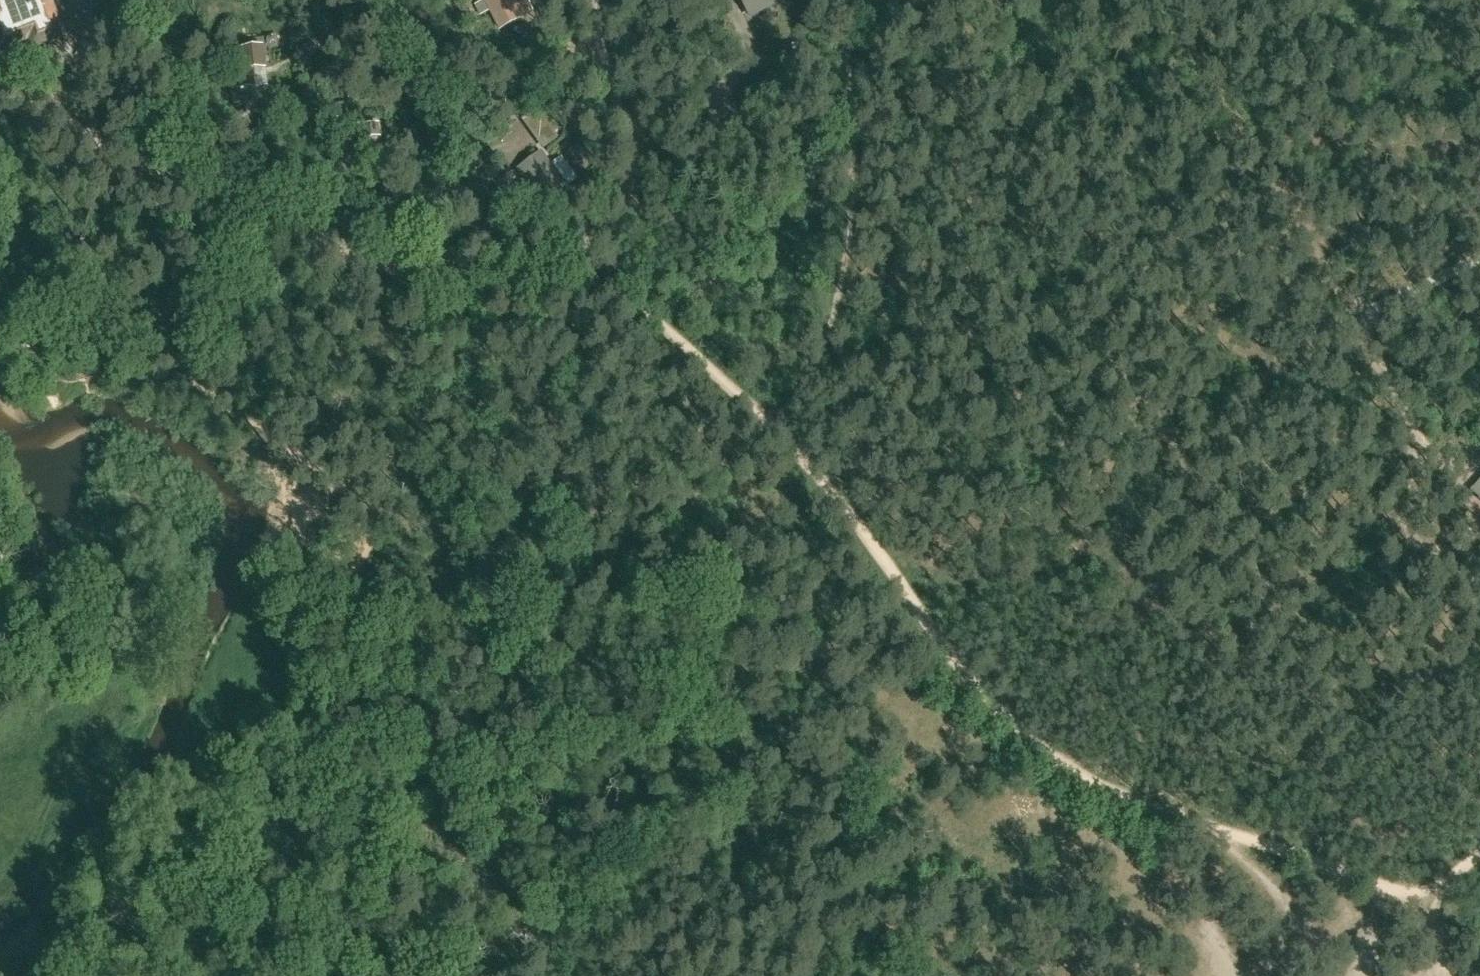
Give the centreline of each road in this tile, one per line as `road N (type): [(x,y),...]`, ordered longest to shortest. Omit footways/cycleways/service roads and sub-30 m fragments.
road 1 (track): [(556,285),(386,268),(0,101)]
road 2 (track): [(831,0),(831,347),(804,379),(754,413)]
road 3 (track): [(593,0),(626,184),(556,285)]

